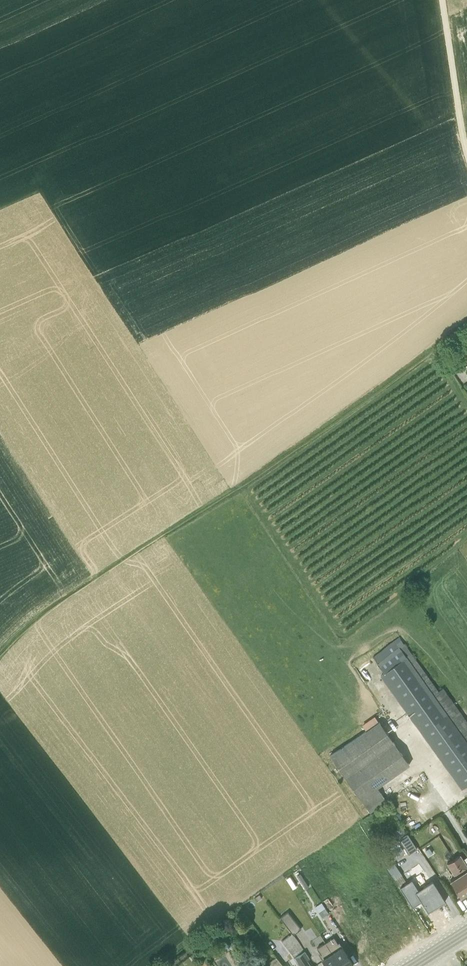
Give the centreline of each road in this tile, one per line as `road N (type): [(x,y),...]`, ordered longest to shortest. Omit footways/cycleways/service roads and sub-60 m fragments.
road 1 (track): [(466,322),(82,586),(0,655)]
road 2 (unclassified): [(466,151),(444,0)]

